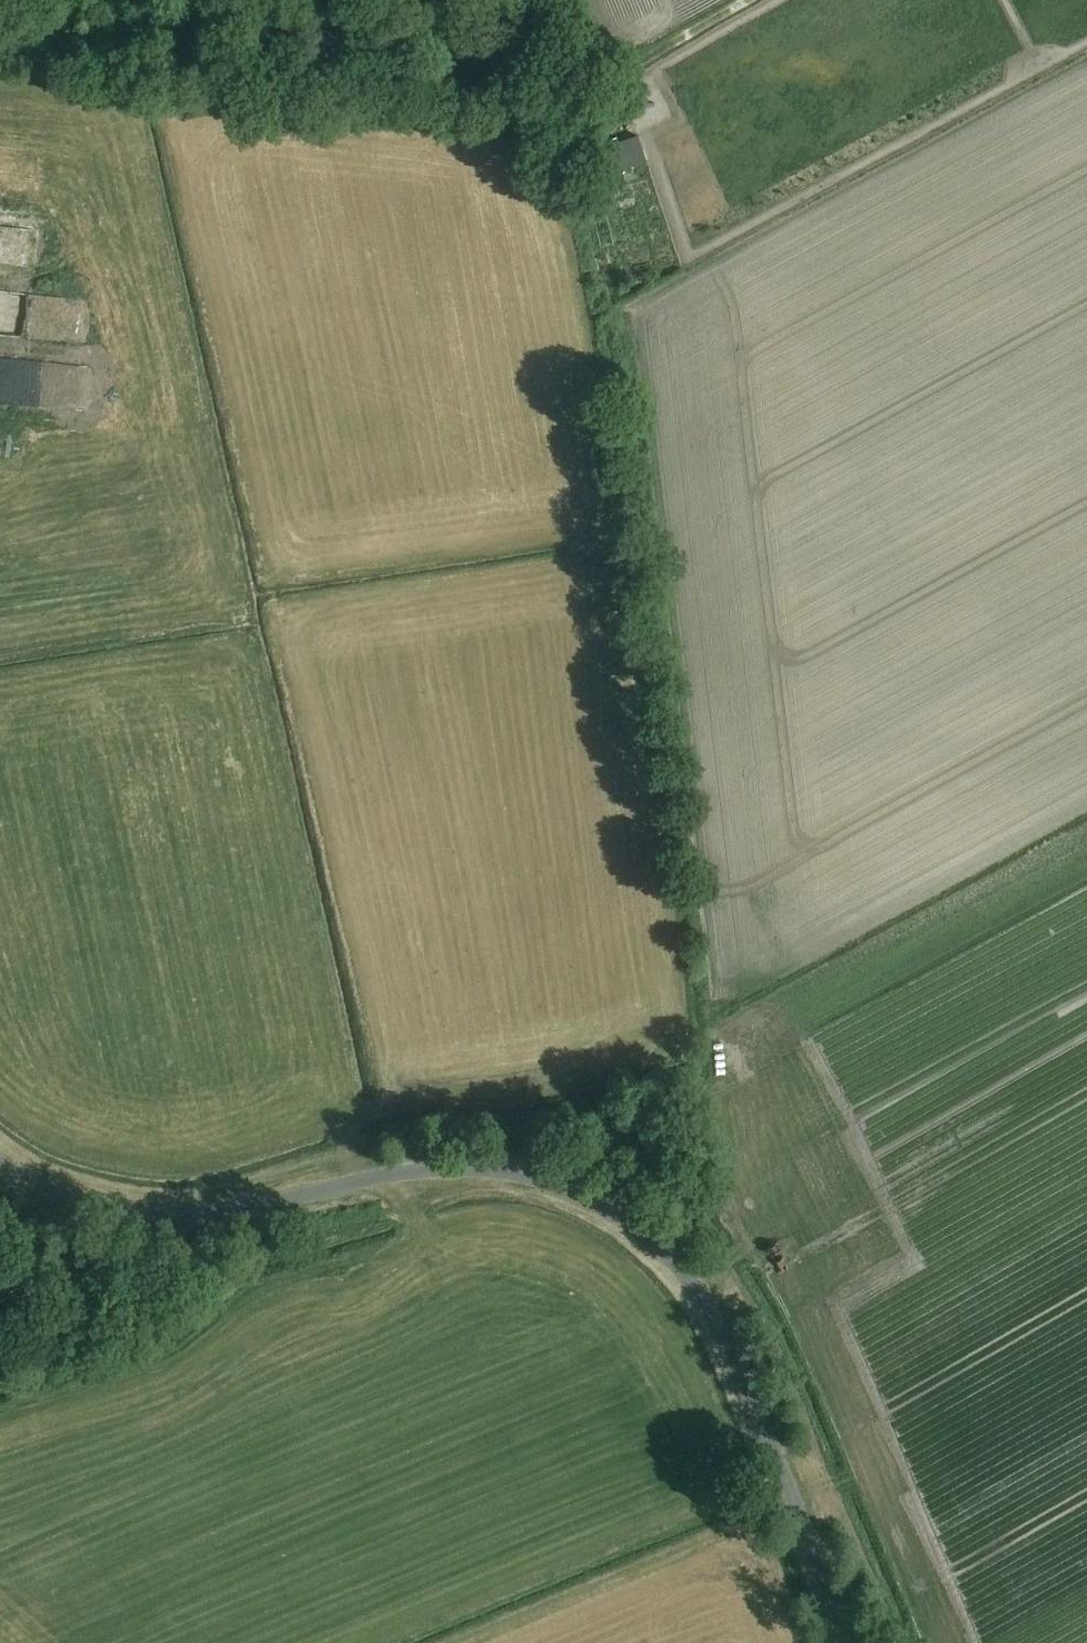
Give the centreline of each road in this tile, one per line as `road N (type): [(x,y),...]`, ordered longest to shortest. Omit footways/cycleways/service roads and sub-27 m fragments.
road 1 (unclassified): [(854,1642),(713,1317),(672,1262),(618,1216),(561,1185),(469,1168),(401,1172),(237,1210),(157,1213),(53,1191),(0,1164)]
road 2 (track): [(731,0),(557,93),(355,27),(193,0)]

